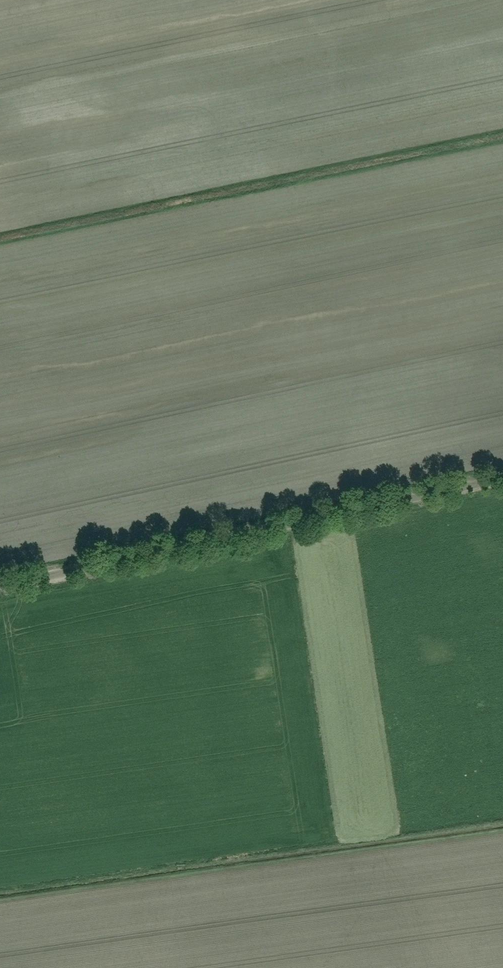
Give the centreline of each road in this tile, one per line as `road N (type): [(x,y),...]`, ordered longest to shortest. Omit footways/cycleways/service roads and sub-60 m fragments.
road 1 (unclassified): [(0,589),(502,479)]

